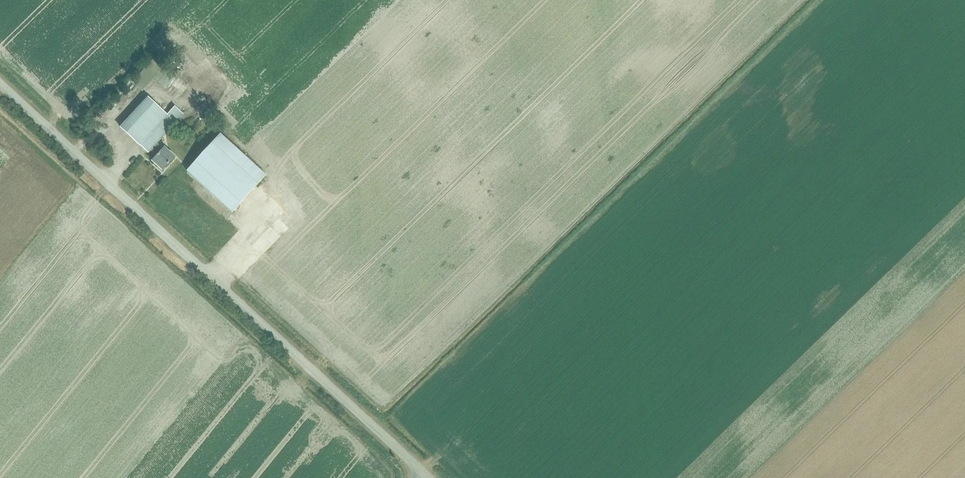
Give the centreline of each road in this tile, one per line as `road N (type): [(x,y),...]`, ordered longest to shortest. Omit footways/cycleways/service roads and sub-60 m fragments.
road 1 (unclassified): [(425,477),(0,86)]

